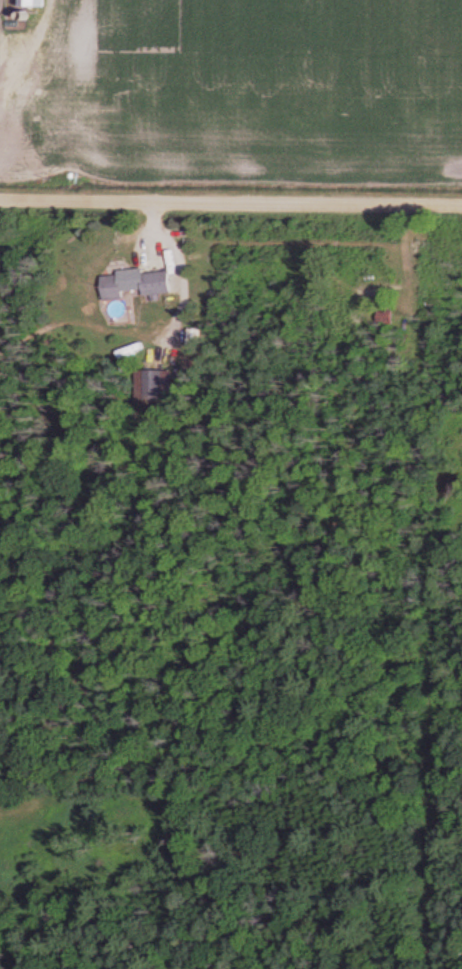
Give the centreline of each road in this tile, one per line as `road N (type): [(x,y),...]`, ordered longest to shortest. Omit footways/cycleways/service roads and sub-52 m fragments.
road 1 (residential): [(0,204),(461,208)]

